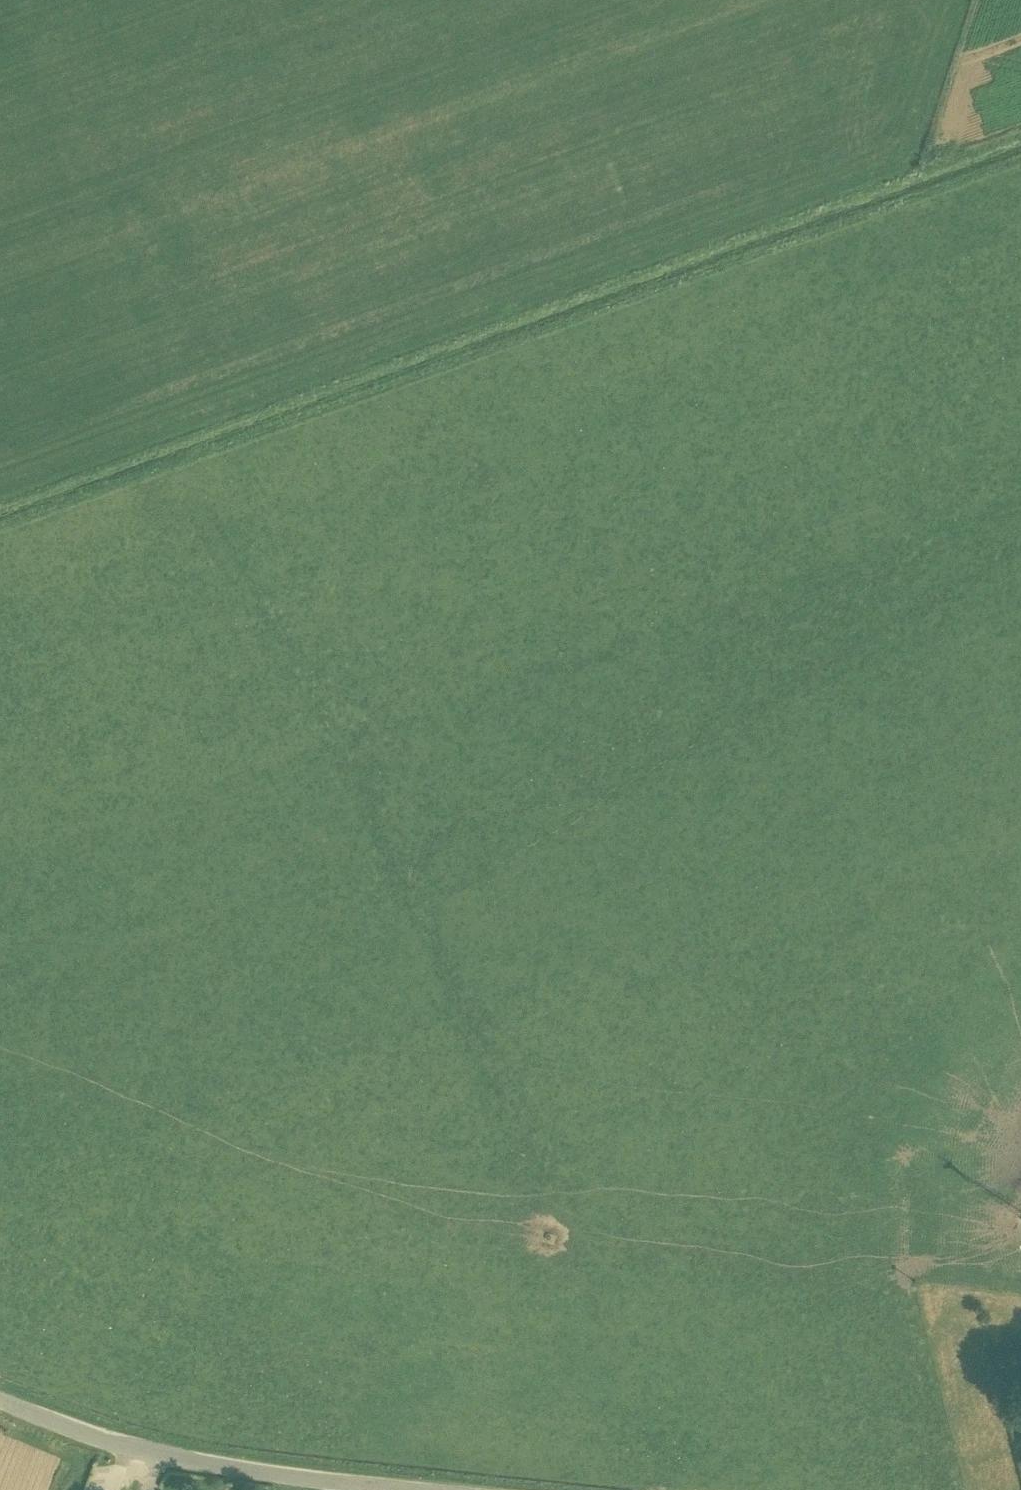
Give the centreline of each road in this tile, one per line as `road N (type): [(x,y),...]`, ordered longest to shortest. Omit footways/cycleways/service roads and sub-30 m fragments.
road 1 (unclassified): [(385,1489),(183,1470),(105,1448),(0,1401)]

